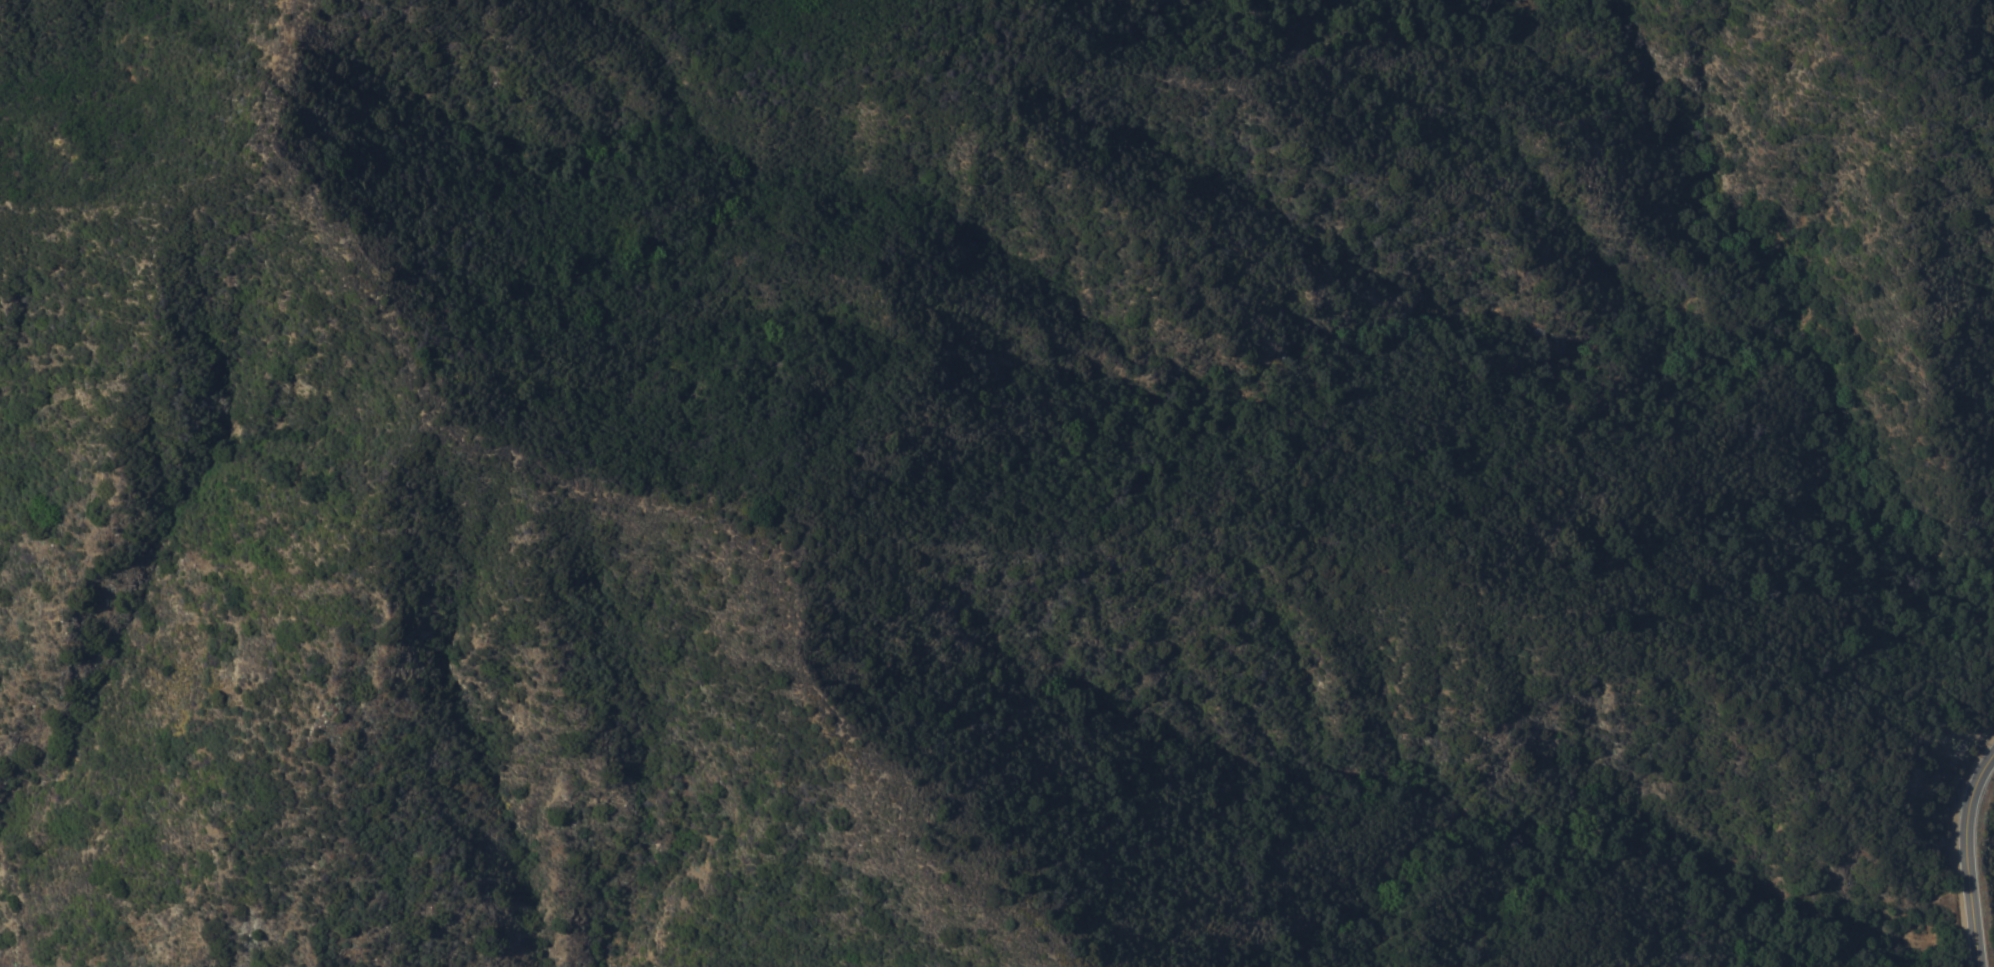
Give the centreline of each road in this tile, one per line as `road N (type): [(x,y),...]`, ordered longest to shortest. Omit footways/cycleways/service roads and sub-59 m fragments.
road 1 (secondary): [(1993,753),(1969,799),(1964,828),(1978,966)]

